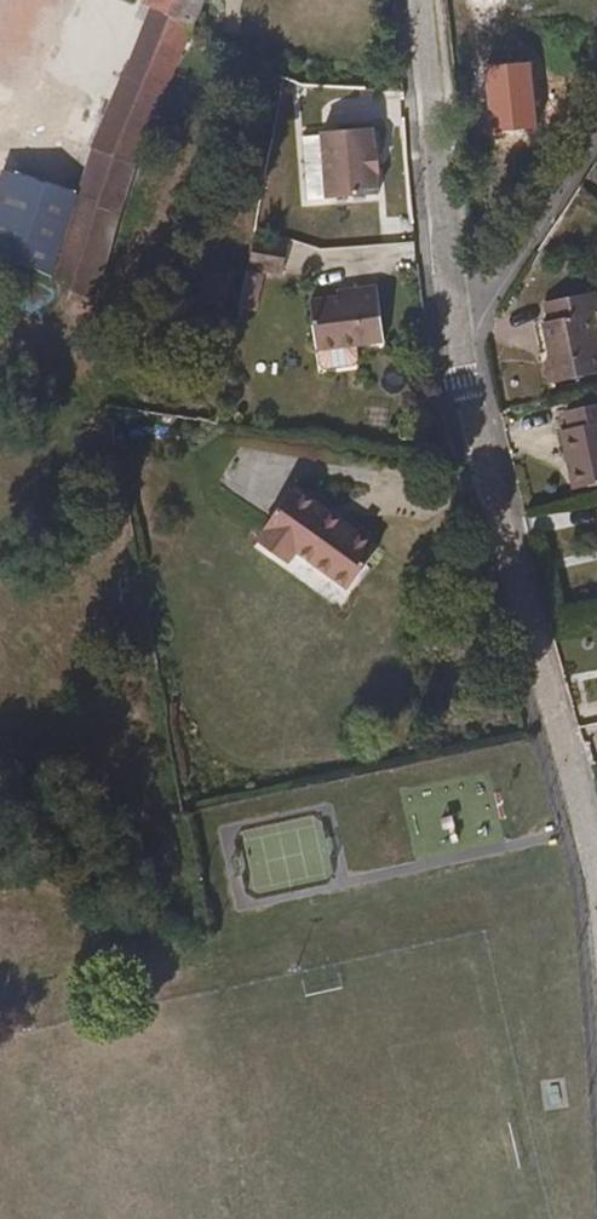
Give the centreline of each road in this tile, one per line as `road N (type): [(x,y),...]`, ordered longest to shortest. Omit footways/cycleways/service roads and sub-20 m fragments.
road 1 (residential): [(596,873),(494,507),(448,297)]
road 2 (residential): [(448,297),(418,0)]
road 3 (residential): [(596,138),(488,286),(448,297)]

